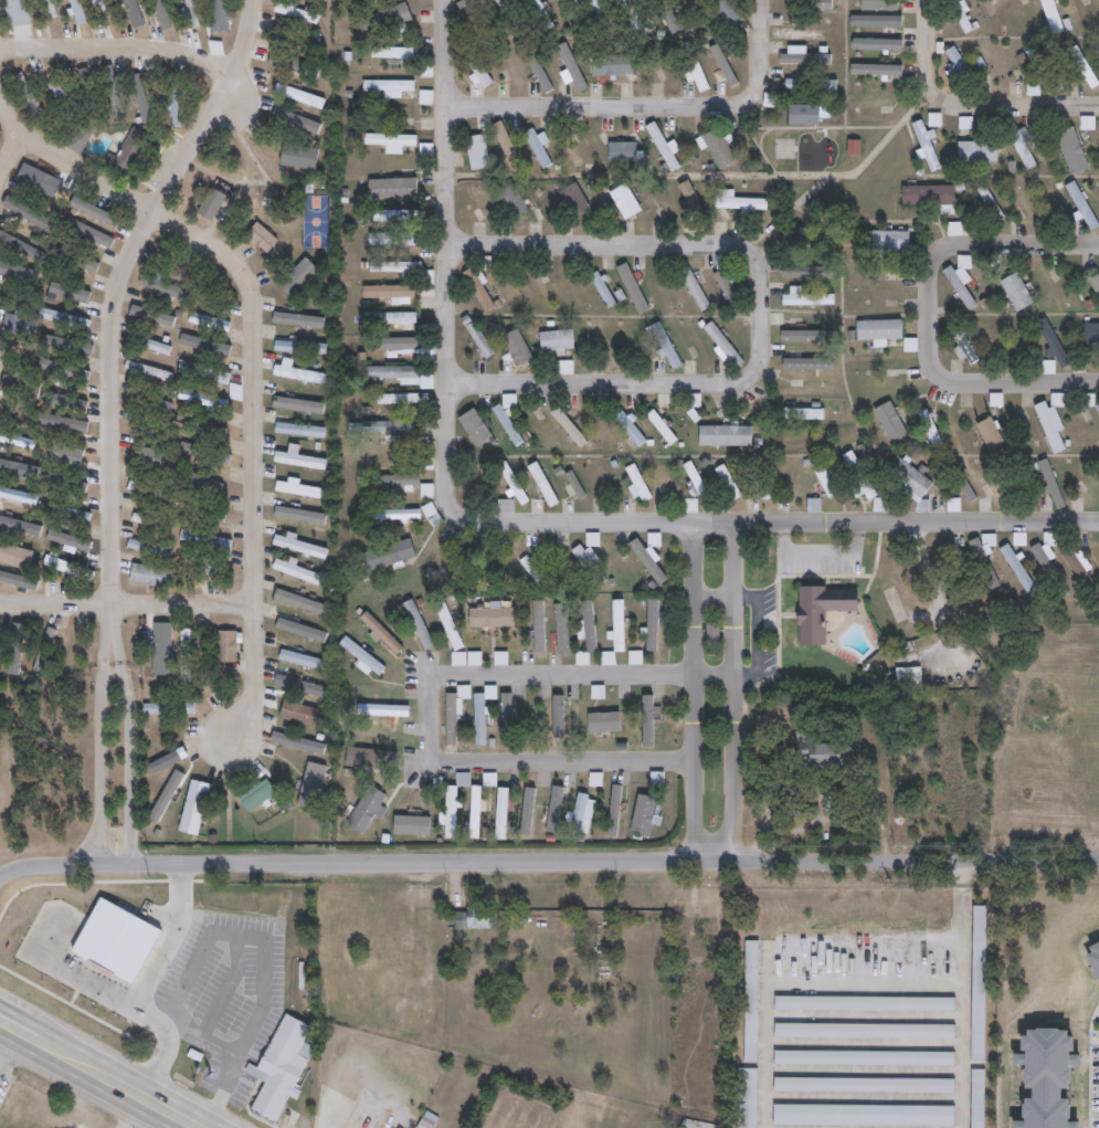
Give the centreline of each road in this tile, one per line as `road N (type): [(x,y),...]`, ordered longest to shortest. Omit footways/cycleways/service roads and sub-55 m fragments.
road 1 (residential): [(0,876),(34,865),(191,863),(1098,864)]
road 2 (residential): [(115,666),(114,335),(121,262),(151,196),(229,89),(251,0)]
road 3 (residential): [(444,489),(451,518),(478,526),(1098,525)]
road 4 (residential): [(0,81),(31,133),(151,196),(249,283),(253,604)]
road 5 (residential): [(732,675),(451,670),(432,683),(429,738),(444,761),(696,760)]
road 6 (residential): [(445,4),(444,489)]
road 7 (residential): [(445,242),(748,251),(765,273),(763,352)]
road 8 (residential): [(445,107),(742,106),(758,87),(761,0)]
road 9 (residential): [(444,386),(750,386),(763,352)]
road 10 (residential): [(694,525),(696,863)]
road 11 (residential): [(732,863),(733,525)]
road 12 (residential): [(928,0),(933,87),(941,99),(973,108),(1098,108)]
road 13 (residential): [(0,601),(253,604)]
road 14 (residential): [(930,339),(931,285),(943,252),(962,244),(1098,243)]
road 15 (residential): [(0,44),(156,49),(208,62),(232,81)]
road 16 (residential): [(130,864),(129,686),(115,666)]
road 17 (residential): [(115,666),(105,686),(98,865)]
road 18 (residential): [(930,339),(934,366),(958,384),(1098,383)]
road 19 (primary): [(190,1127),(33,1042)]
road 20 (residential): [(253,604),(253,708),(231,737)]

